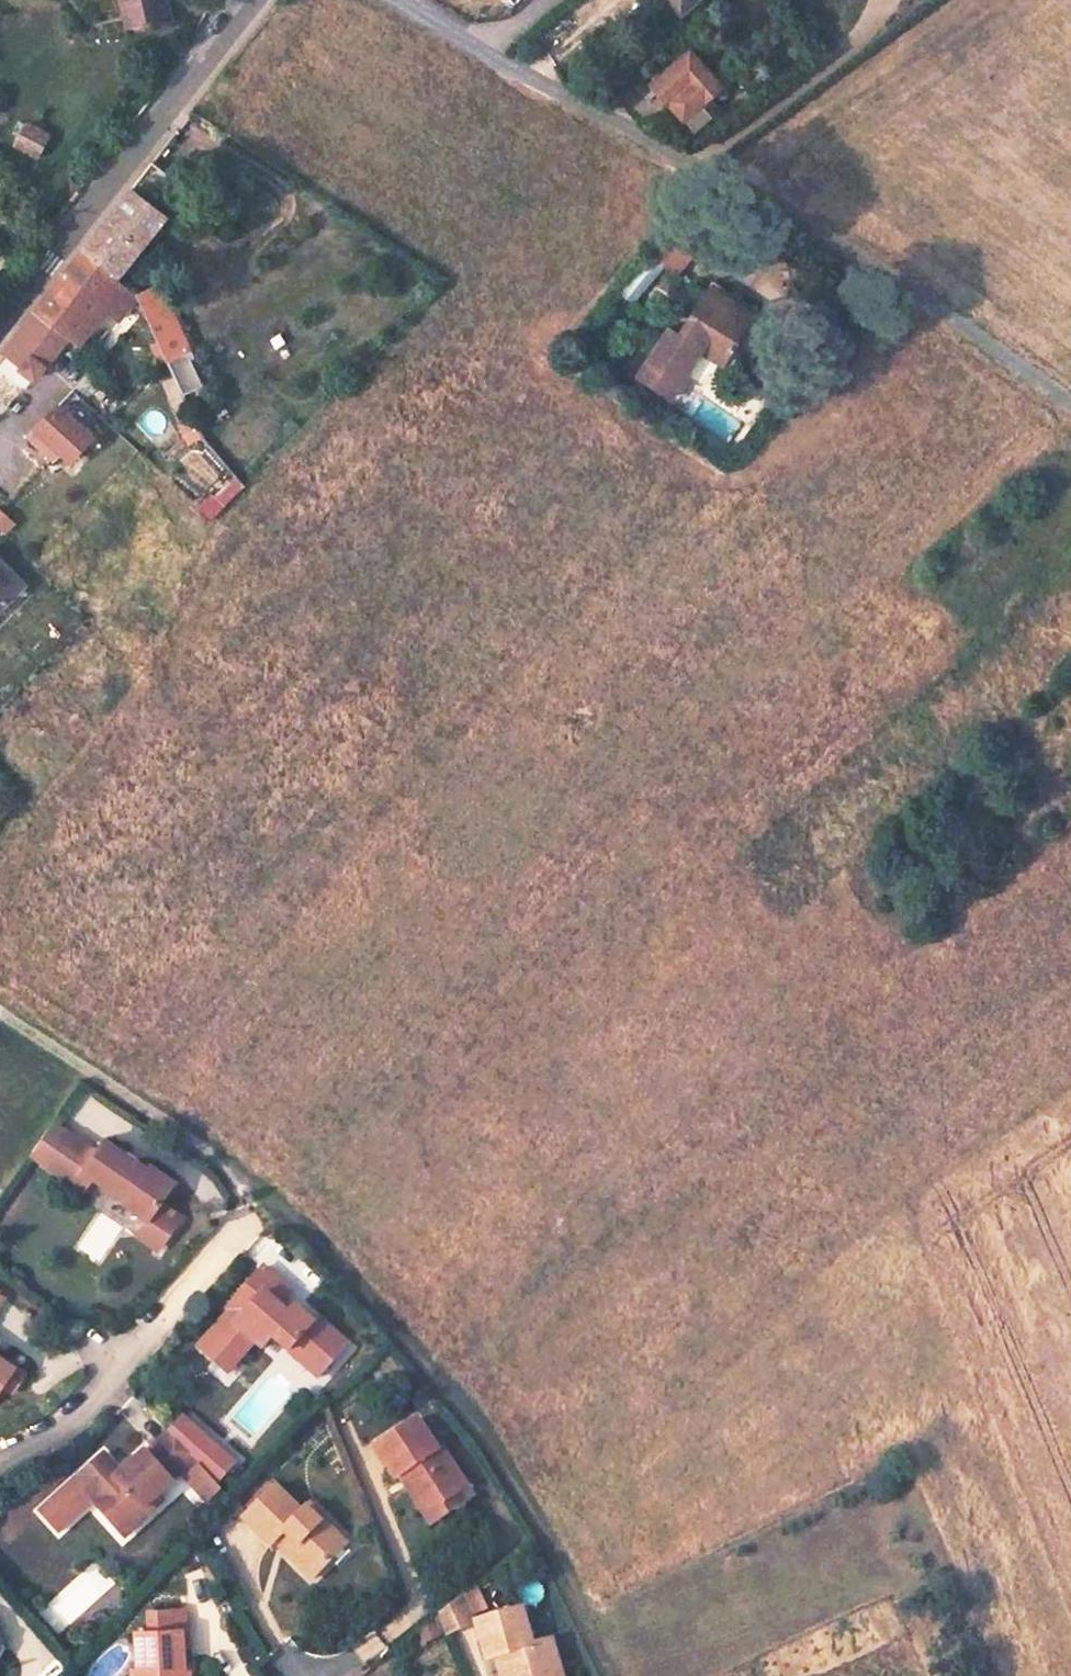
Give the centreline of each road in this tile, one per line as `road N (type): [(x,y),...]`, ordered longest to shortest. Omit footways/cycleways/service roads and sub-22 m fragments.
road 1 (track): [(0,1014),(229,1171),(413,1356),(465,1423),(530,1535),(595,1675)]
road 2 (unclassified): [(1070,406),(813,233),(390,0)]
road 3 (unclassified): [(0,334),(249,0)]
road 4 (residential): [(0,1466),(64,1422),(260,1197)]

